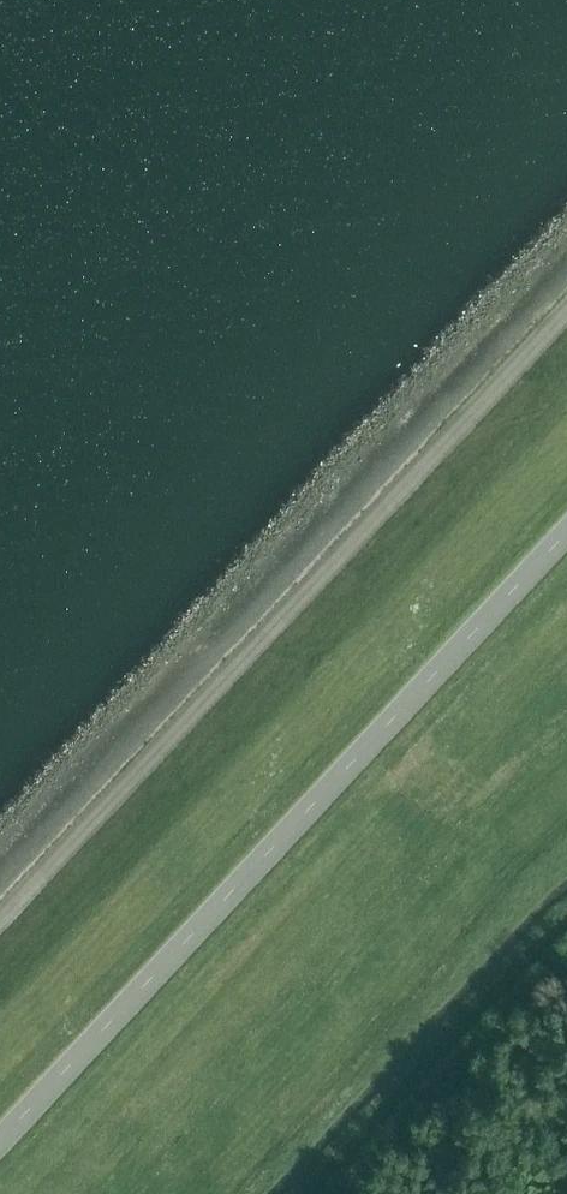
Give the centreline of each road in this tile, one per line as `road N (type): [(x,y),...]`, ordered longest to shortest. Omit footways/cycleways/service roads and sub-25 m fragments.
road 1 (tertiary): [(566,533),(0,1141)]

